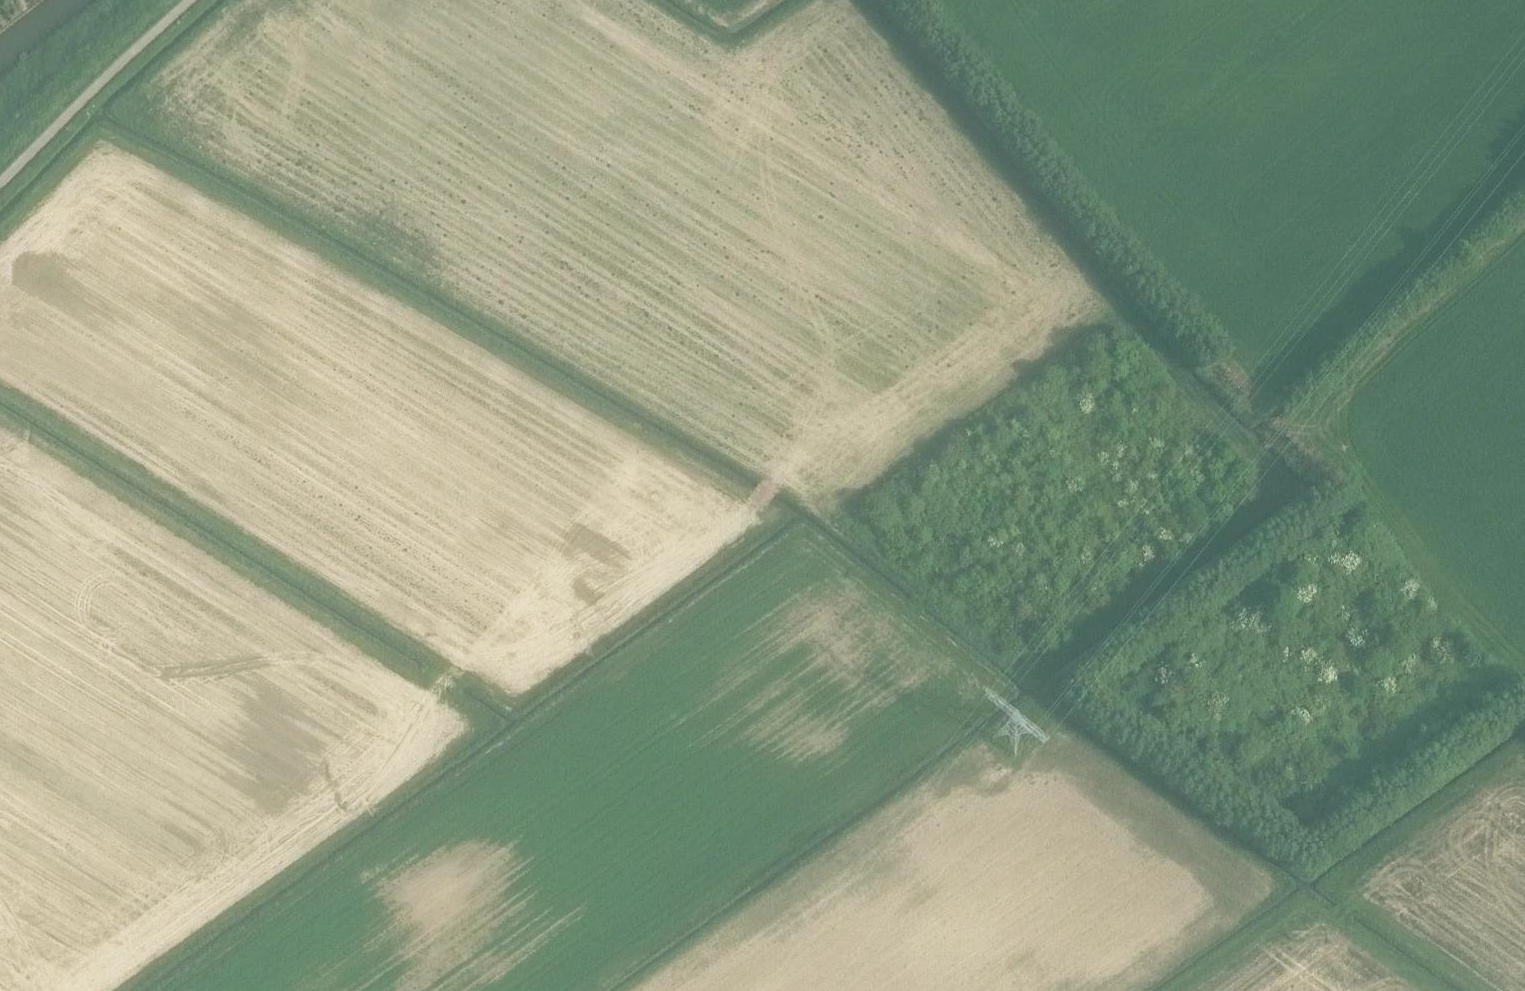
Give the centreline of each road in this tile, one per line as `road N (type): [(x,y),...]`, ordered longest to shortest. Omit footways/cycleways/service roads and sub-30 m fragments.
road 1 (unclassified): [(0,184),(194,0)]

